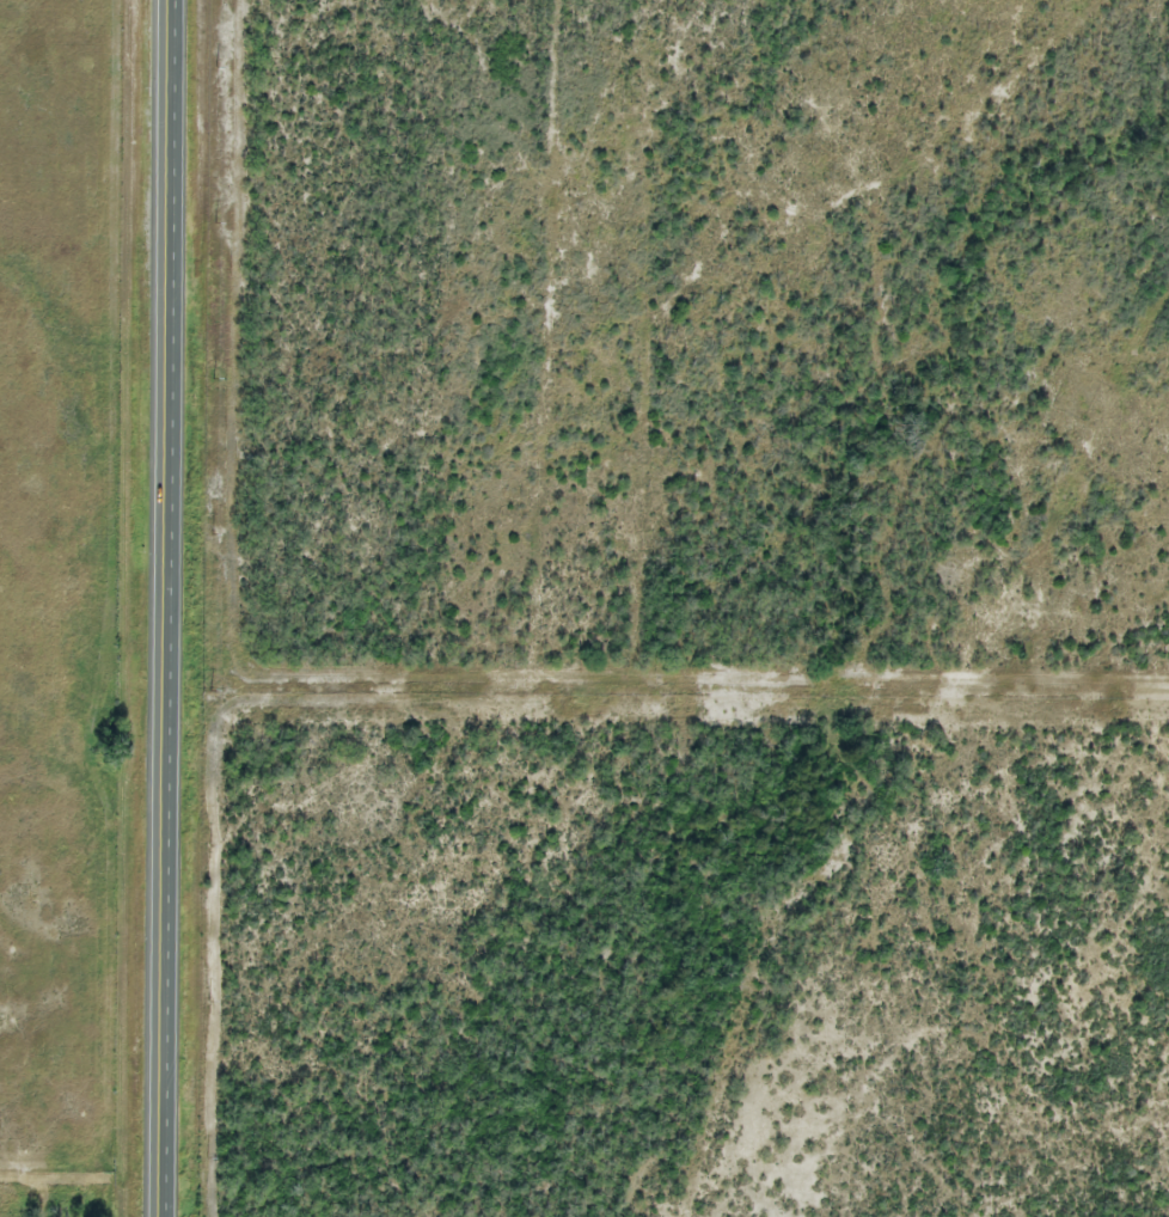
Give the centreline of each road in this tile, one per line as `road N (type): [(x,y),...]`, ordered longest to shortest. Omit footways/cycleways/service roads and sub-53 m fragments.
road 1 (primary): [(169,1216),(176,0)]

